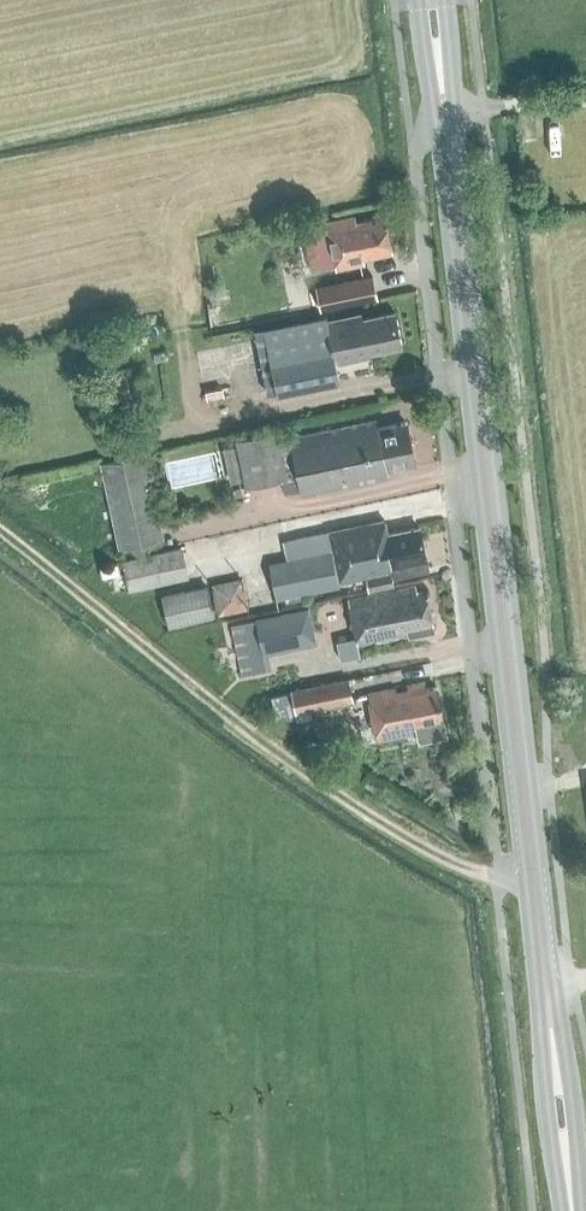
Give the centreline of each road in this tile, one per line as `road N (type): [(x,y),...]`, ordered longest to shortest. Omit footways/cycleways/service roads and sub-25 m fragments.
road 1 (primary): [(570,1210),(428,0)]
road 2 (track): [(0,536),(292,768),(377,825),(496,880)]

